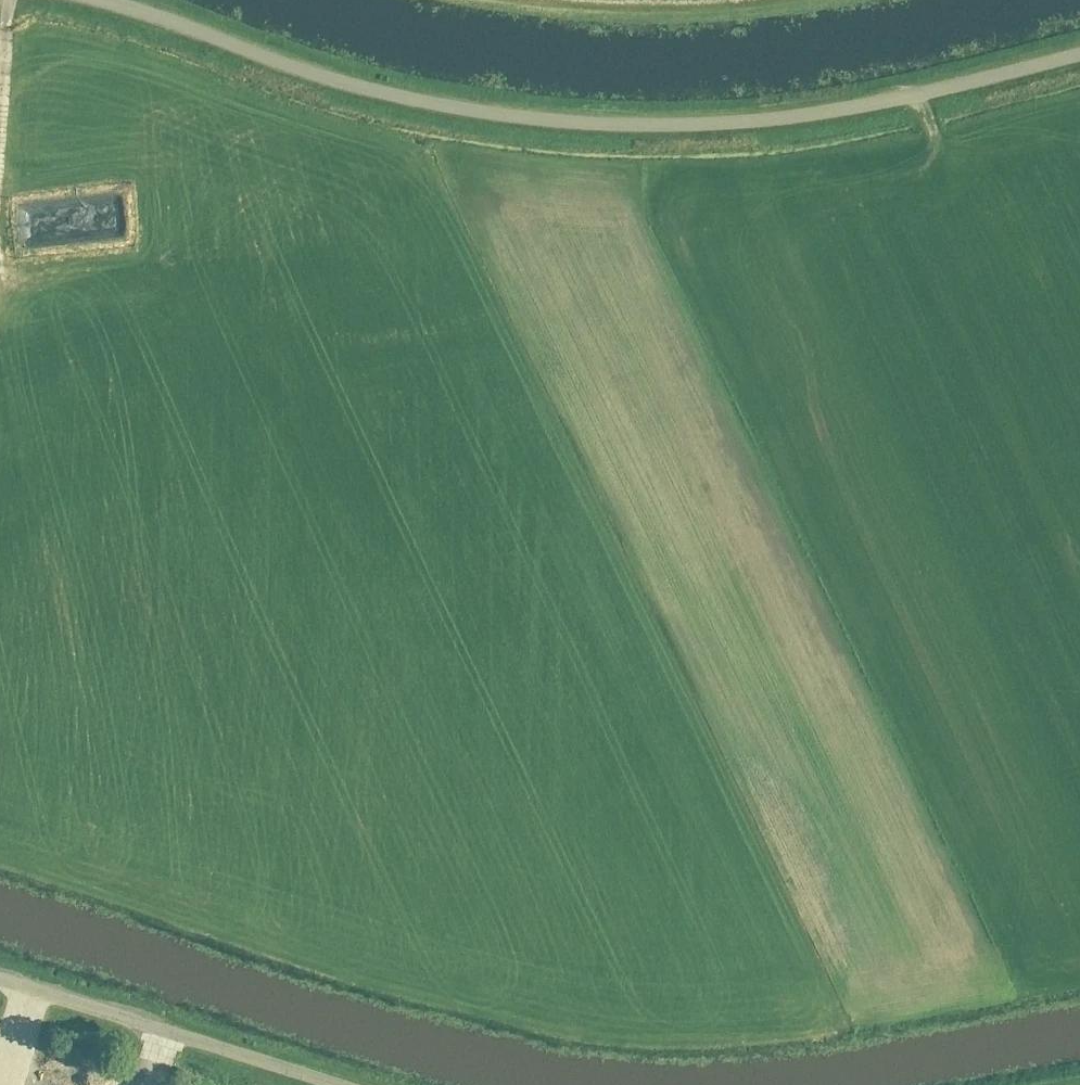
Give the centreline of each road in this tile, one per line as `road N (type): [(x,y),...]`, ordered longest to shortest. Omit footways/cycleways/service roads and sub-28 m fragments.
road 1 (unclassified): [(97,0),(341,84),(490,115),(578,124),(802,117),(1079,55)]
road 2 (unclassified): [(338,1084),(0,982)]

